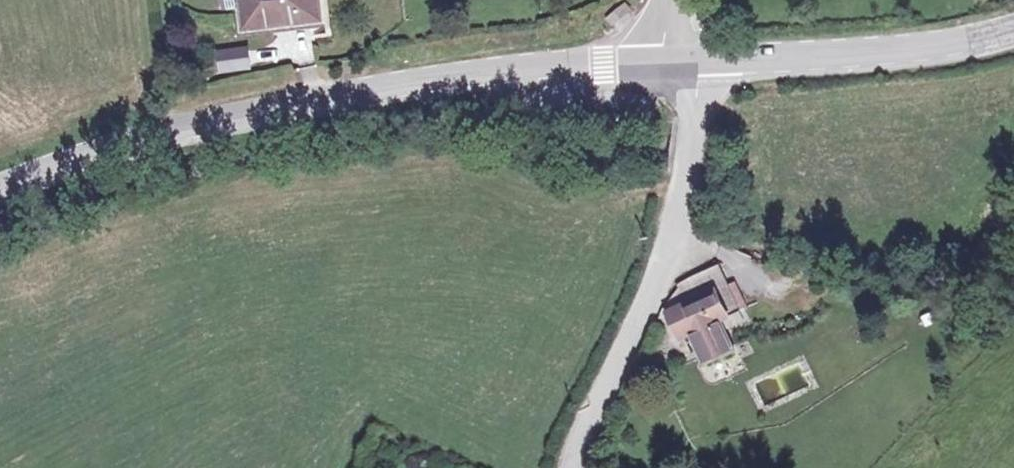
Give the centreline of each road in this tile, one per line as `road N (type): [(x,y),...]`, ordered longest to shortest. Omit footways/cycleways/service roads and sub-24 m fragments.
road 1 (secondary): [(0,191),(142,139),(285,109),(508,72),(669,66)]
road 2 (tertiary): [(701,65),(681,211),(571,467)]
road 3 (secondary): [(701,65),(932,49),(1013,31)]
road 4 (track): [(142,139),(123,0)]

